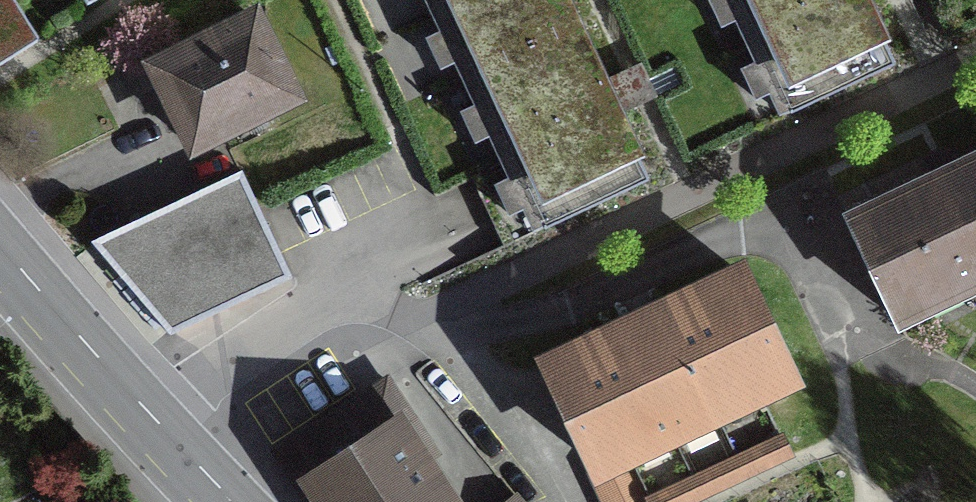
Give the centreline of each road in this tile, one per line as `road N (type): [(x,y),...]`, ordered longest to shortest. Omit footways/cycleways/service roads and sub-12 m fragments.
road 1 (secondary): [(220,501),(0,259)]

